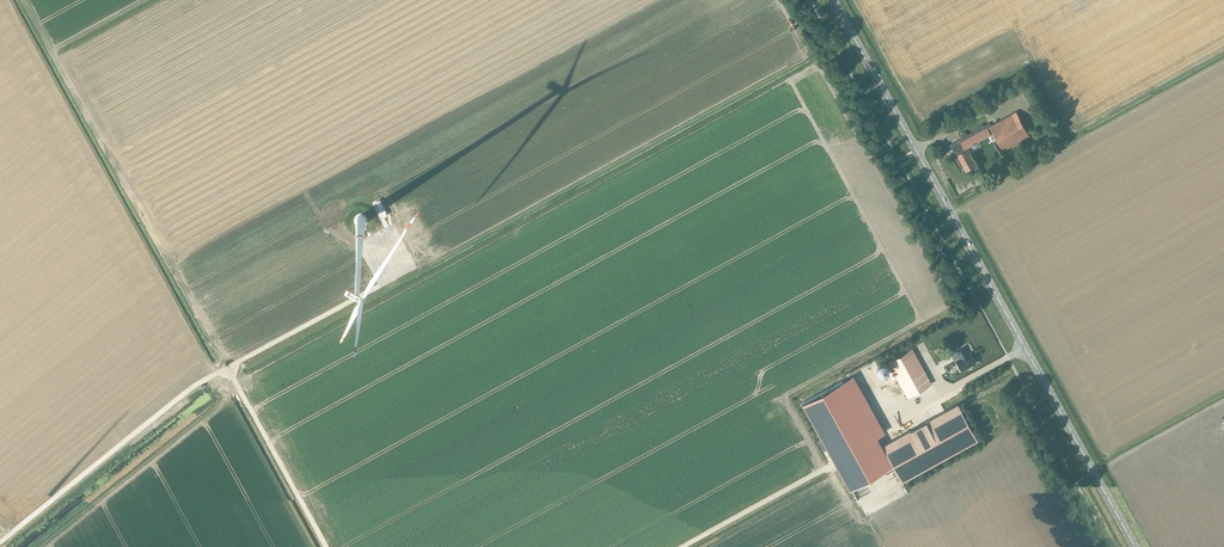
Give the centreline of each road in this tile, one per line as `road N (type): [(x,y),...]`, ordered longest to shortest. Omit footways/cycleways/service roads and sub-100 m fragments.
road 1 (secondary): [(1135,546),(828,0)]

